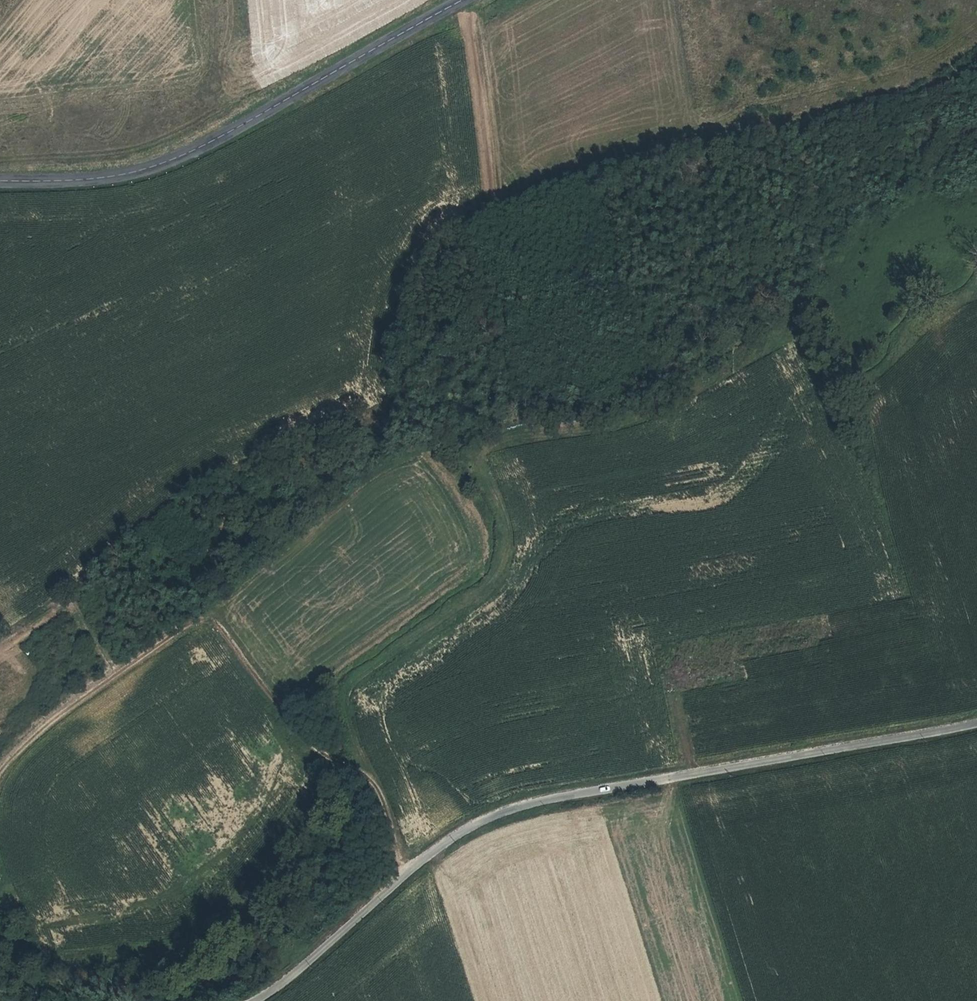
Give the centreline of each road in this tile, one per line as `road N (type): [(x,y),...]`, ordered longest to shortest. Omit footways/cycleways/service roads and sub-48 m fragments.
road 1 (unclassified): [(976,723),(498,813),(407,872),(253,1000)]
road 2 (tertiary): [(463,0),(188,154),(126,175),(0,177)]

